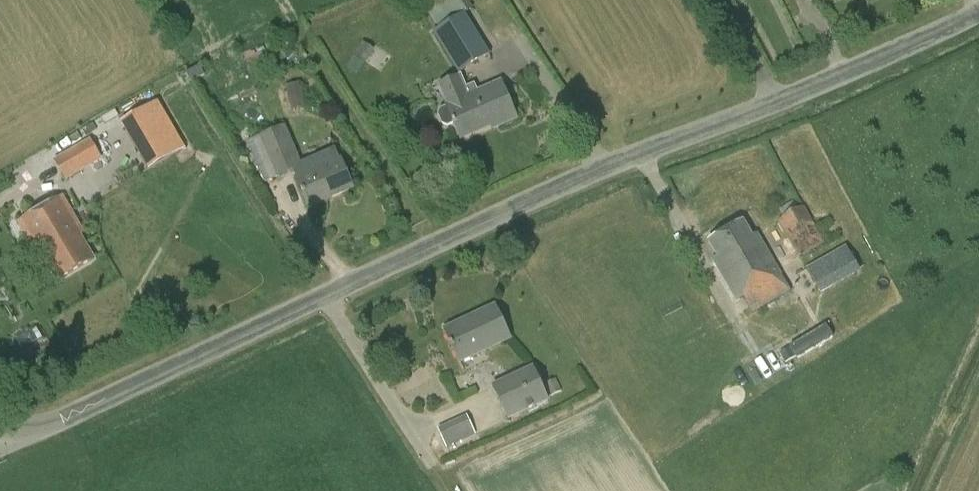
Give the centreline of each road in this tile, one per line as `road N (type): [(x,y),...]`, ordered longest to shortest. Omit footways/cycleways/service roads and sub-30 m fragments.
road 1 (unclassified): [(978,12),(738,121),(603,169),(0,445)]
road 2 (track): [(434,244),(295,21)]

